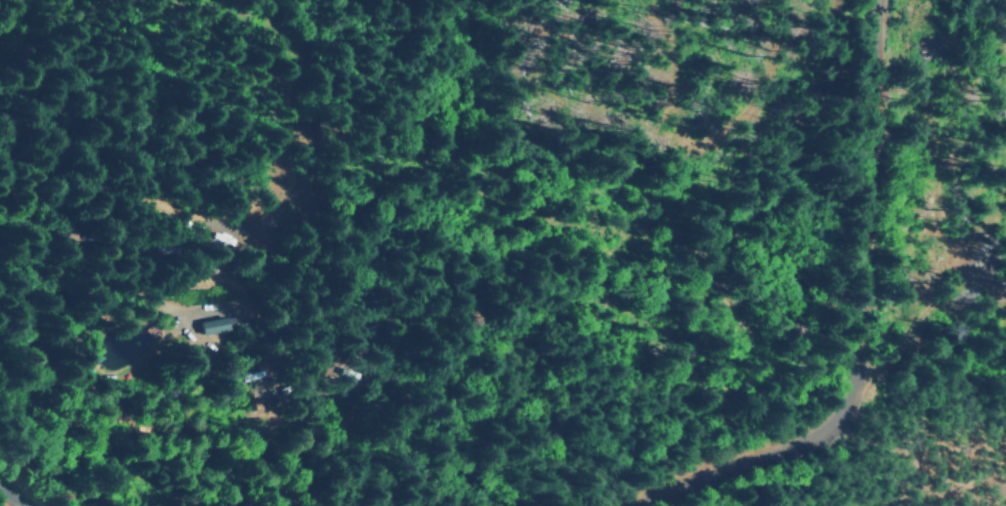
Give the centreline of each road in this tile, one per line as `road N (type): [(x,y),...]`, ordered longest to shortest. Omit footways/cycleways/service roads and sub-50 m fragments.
road 1 (residential): [(644,505),(821,299),(845,140),(835,0)]
road 2 (track): [(0,214),(32,207),(162,249),(271,318),(345,307)]

